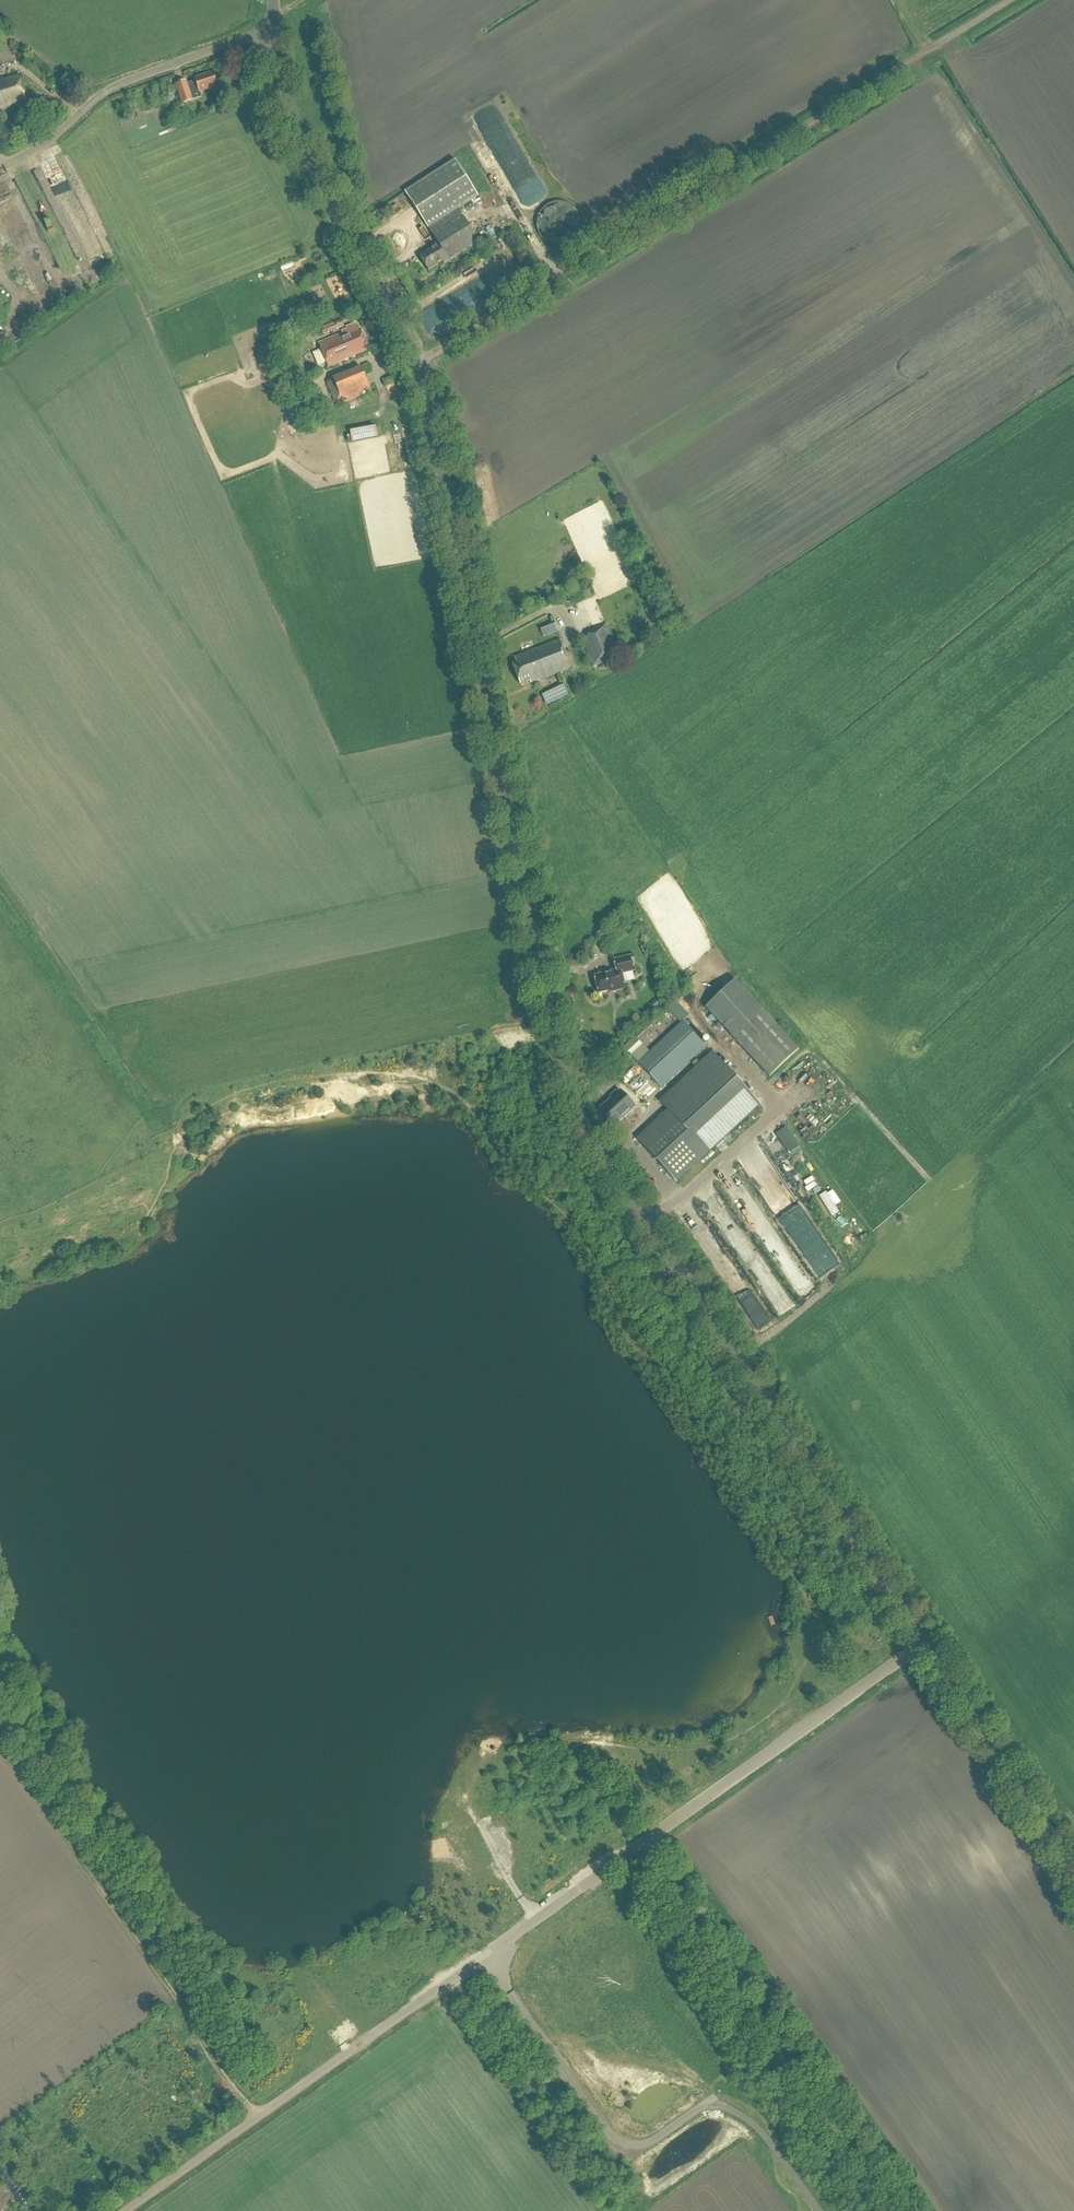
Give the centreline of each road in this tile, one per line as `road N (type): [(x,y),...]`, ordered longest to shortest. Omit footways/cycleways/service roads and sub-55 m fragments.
road 1 (tertiary): [(923,1643),(571,1101),(418,363)]
road 2 (unclassified): [(923,1643),(124,2210)]
road 3 (unclassified): [(418,363),(1010,0)]
road 4 (track): [(257,2117),(0,1740)]
road 5 (tertiary): [(418,363),(311,165),(274,30)]
road 6 (unclassified): [(0,169),(52,137),(107,87),(274,30)]
road 7 (tertiary): [(1073,1872),(923,1643)]

